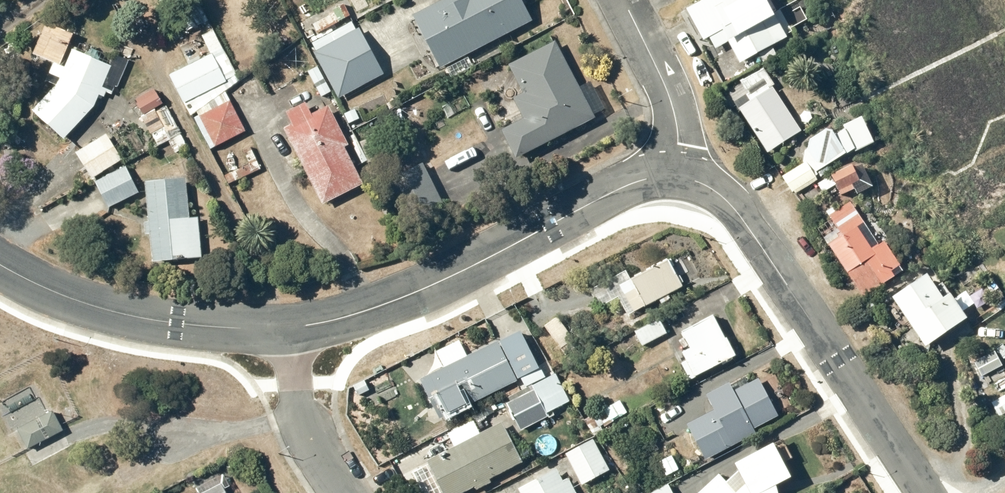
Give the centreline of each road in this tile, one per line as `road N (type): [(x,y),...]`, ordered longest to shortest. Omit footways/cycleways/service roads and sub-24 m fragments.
road 1 (tertiary): [(284,330),(428,287),(598,202),(627,192),(681,192)]
road 2 (tertiary): [(681,192),(739,224),(773,264),(922,492)]
road 3 (tertiary): [(0,265),(120,314),(284,330)]
road 4 (residential): [(681,192),(680,127),(621,0)]
road 5 (residential): [(342,492),(302,431),(284,330)]

